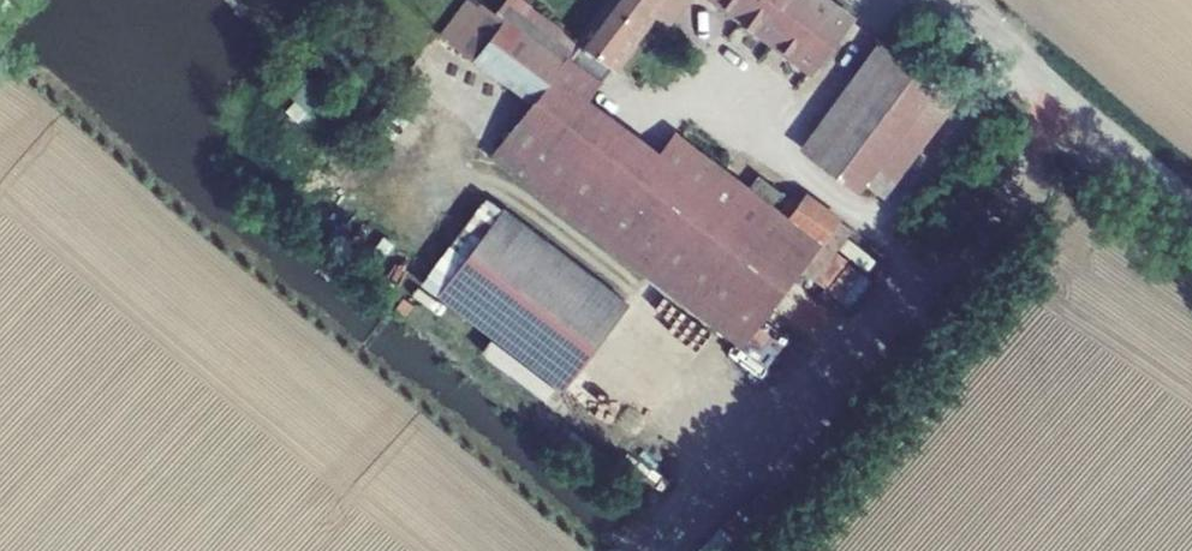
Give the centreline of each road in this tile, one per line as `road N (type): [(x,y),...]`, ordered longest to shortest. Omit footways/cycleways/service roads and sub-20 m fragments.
road 1 (tertiary): [(946,0),(1191,201)]

